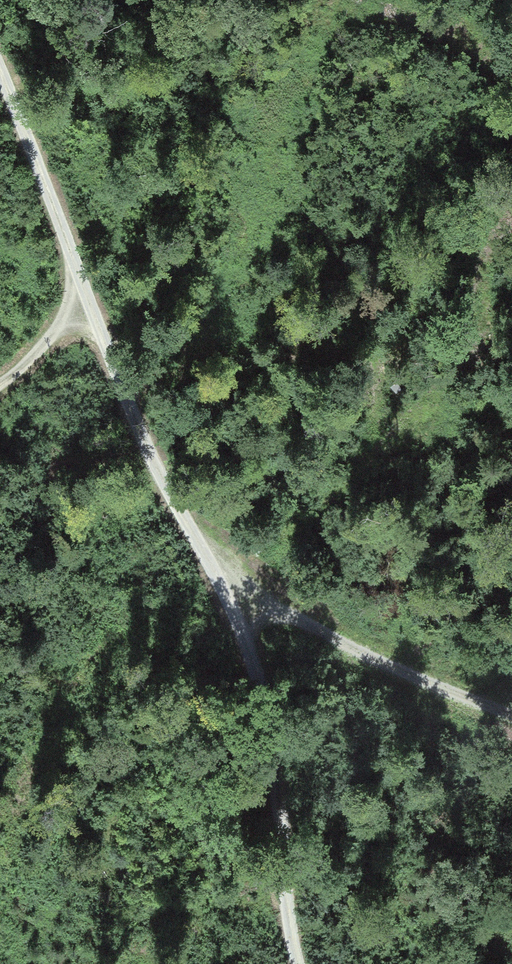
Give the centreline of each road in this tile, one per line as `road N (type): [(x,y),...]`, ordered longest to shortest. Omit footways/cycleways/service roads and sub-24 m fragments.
road 1 (track): [(0,66),(261,699),(295,963)]
road 2 (track): [(235,628),(271,608),(511,717)]
road 3 (track): [(93,305),(0,385)]

